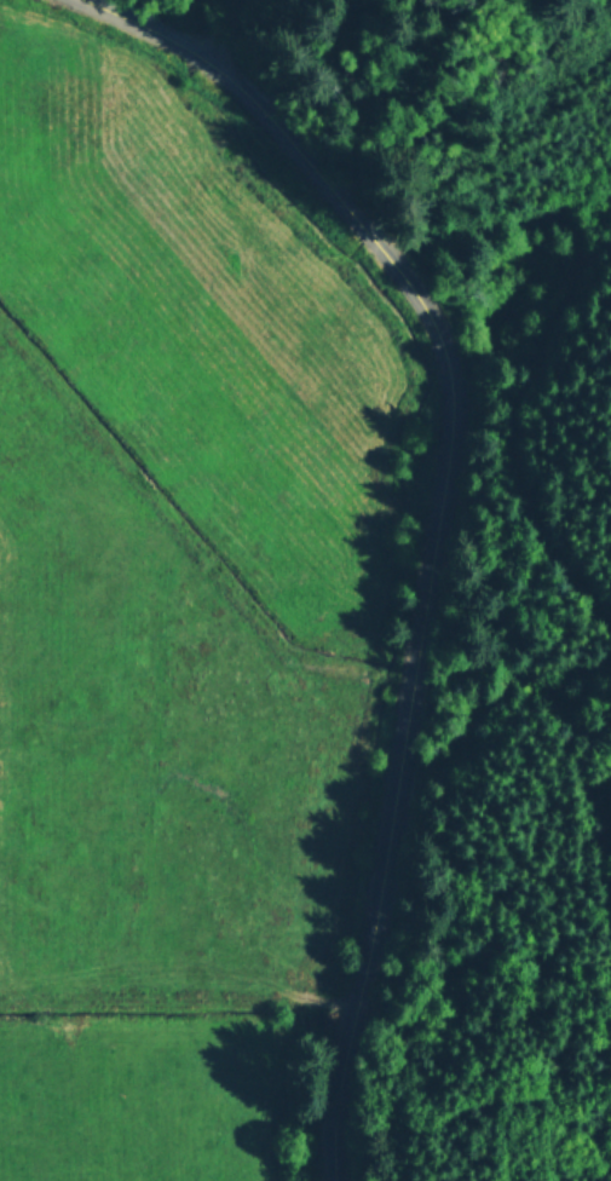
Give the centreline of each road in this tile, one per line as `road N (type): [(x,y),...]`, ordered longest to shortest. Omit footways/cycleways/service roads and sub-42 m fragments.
road 1 (tertiary): [(338,1180),(345,1073),(454,417),(437,326),(341,183),(211,58),(90,0)]
road 2 (track): [(398,260),(515,373),(596,555),(610,743)]

